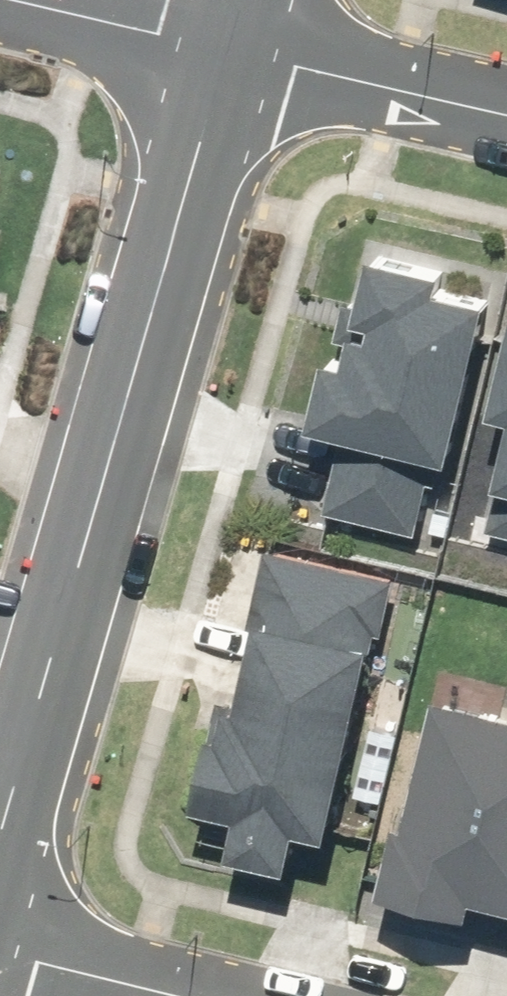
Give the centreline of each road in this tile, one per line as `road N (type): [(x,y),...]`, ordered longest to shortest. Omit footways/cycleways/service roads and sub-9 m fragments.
road 1 (residential): [(0,840),(224,51)]
road 2 (residential): [(224,51),(506,114)]
road 3 (residential): [(24,0),(224,51)]
road 4 (residential): [(0,956),(159,995)]

